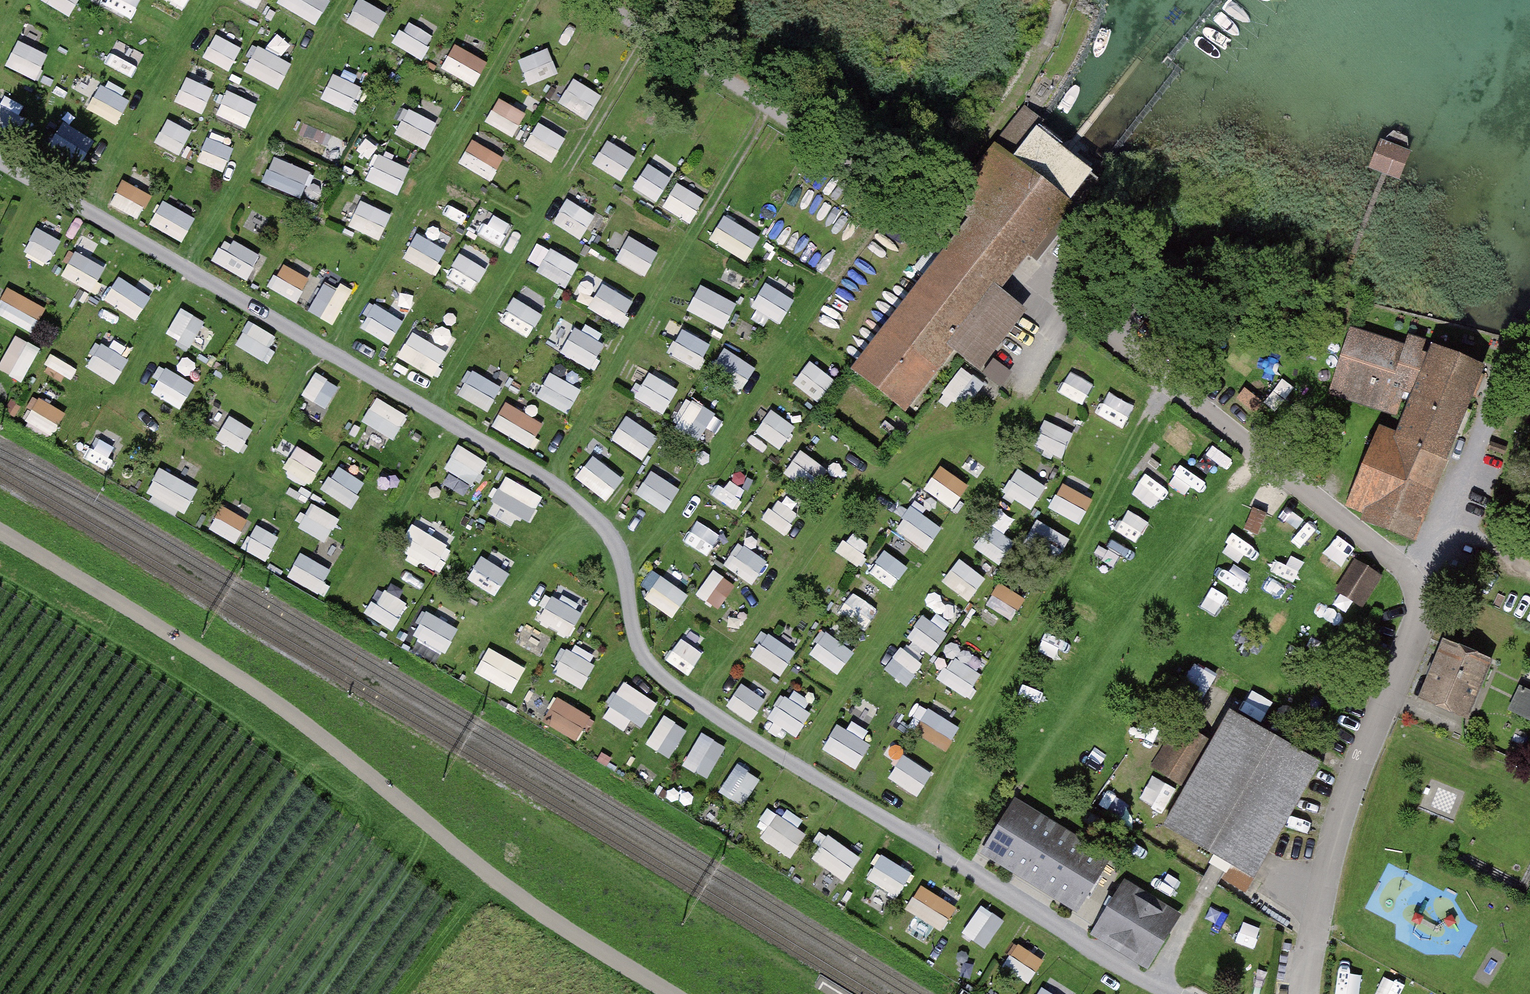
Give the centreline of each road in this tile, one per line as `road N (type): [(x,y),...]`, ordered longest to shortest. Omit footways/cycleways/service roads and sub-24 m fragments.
road 1 (residential): [(1303,993),(1331,840),(1413,633),(1412,581),(1021,267)]

